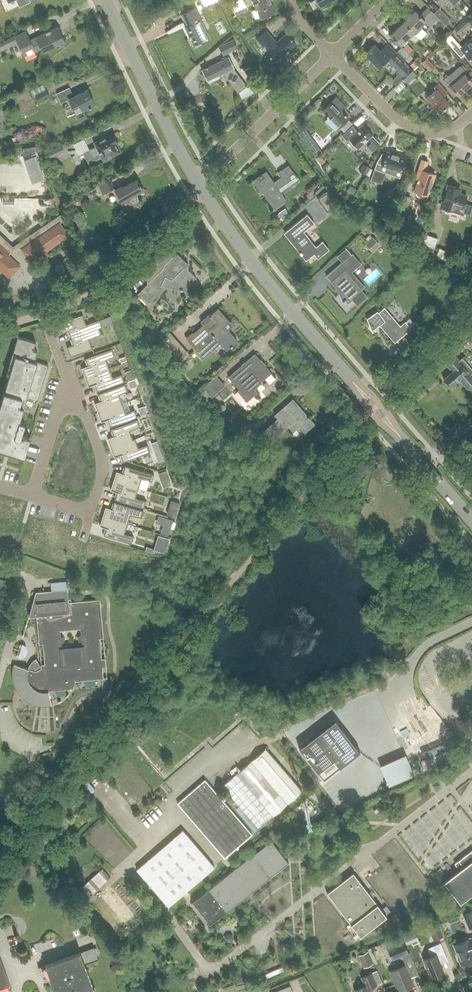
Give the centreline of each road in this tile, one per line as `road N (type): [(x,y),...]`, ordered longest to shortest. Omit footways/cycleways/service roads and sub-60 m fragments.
road 1 (secondary): [(471,521),(256,269),(201,188)]
road 2 (secondary): [(201,188),(106,0)]
road 3 (unclassified): [(39,315),(97,290),(201,188)]
road 4 (residential): [(201,188),(333,54)]
road 5 (residential): [(471,113),(444,132),(408,126),(333,54)]
road 6 (track): [(266,741),(406,683)]
road 7 (residential): [(90,513),(103,469),(76,393)]

